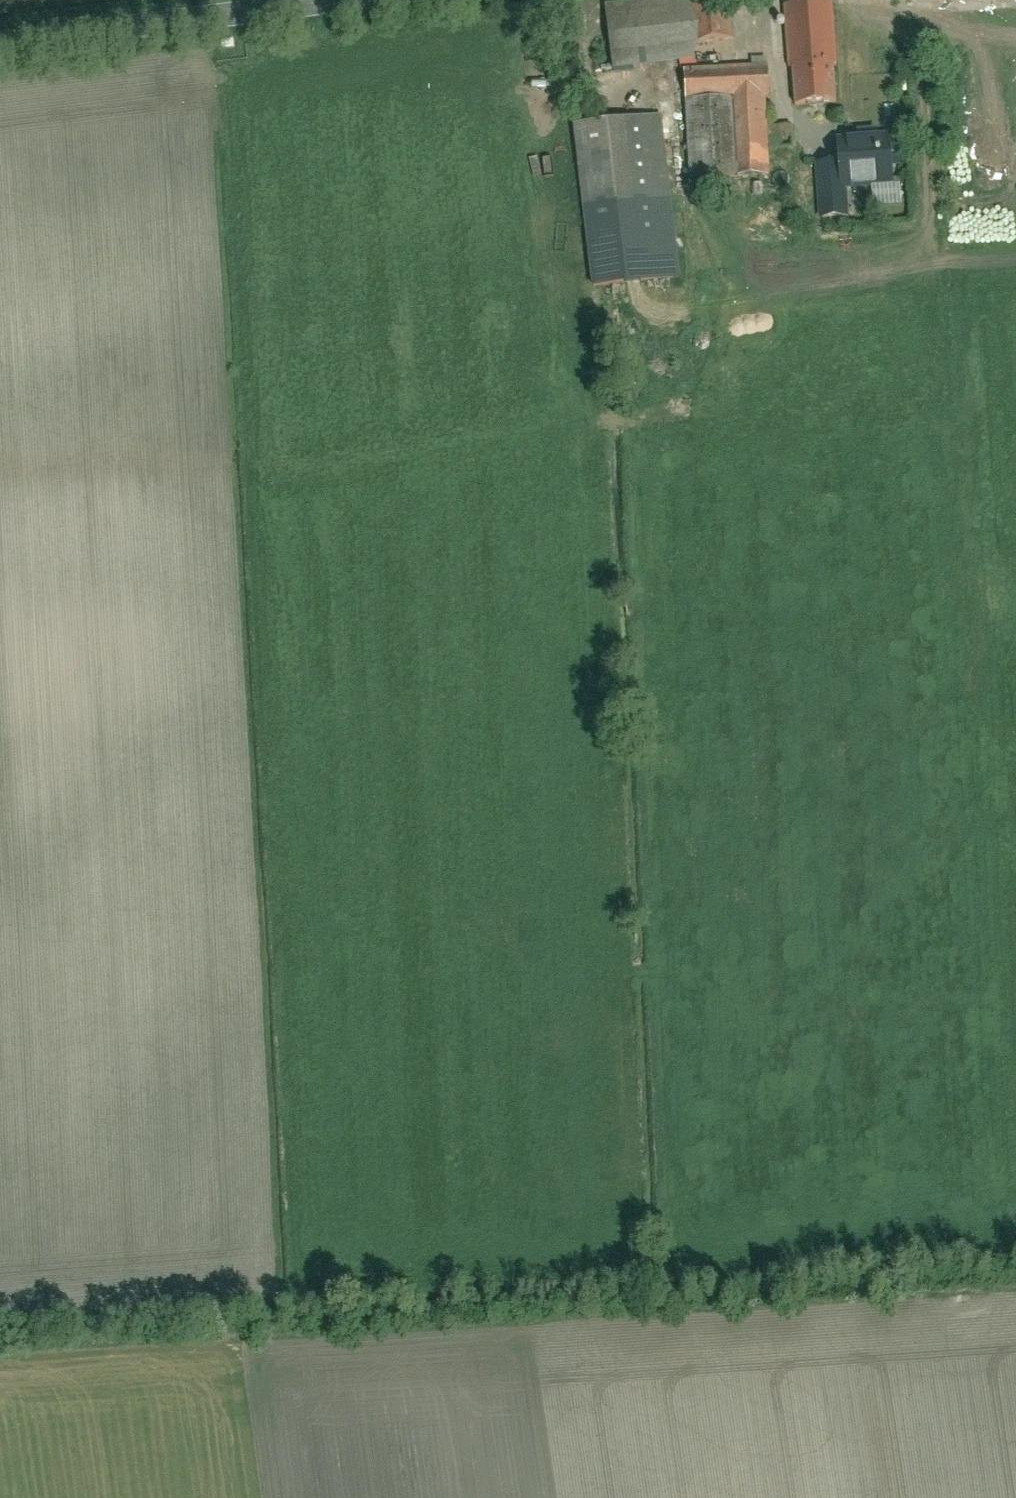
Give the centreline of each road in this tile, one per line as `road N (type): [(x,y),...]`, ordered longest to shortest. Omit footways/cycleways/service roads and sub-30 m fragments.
road 1 (tertiary): [(0,53),(420,0)]

